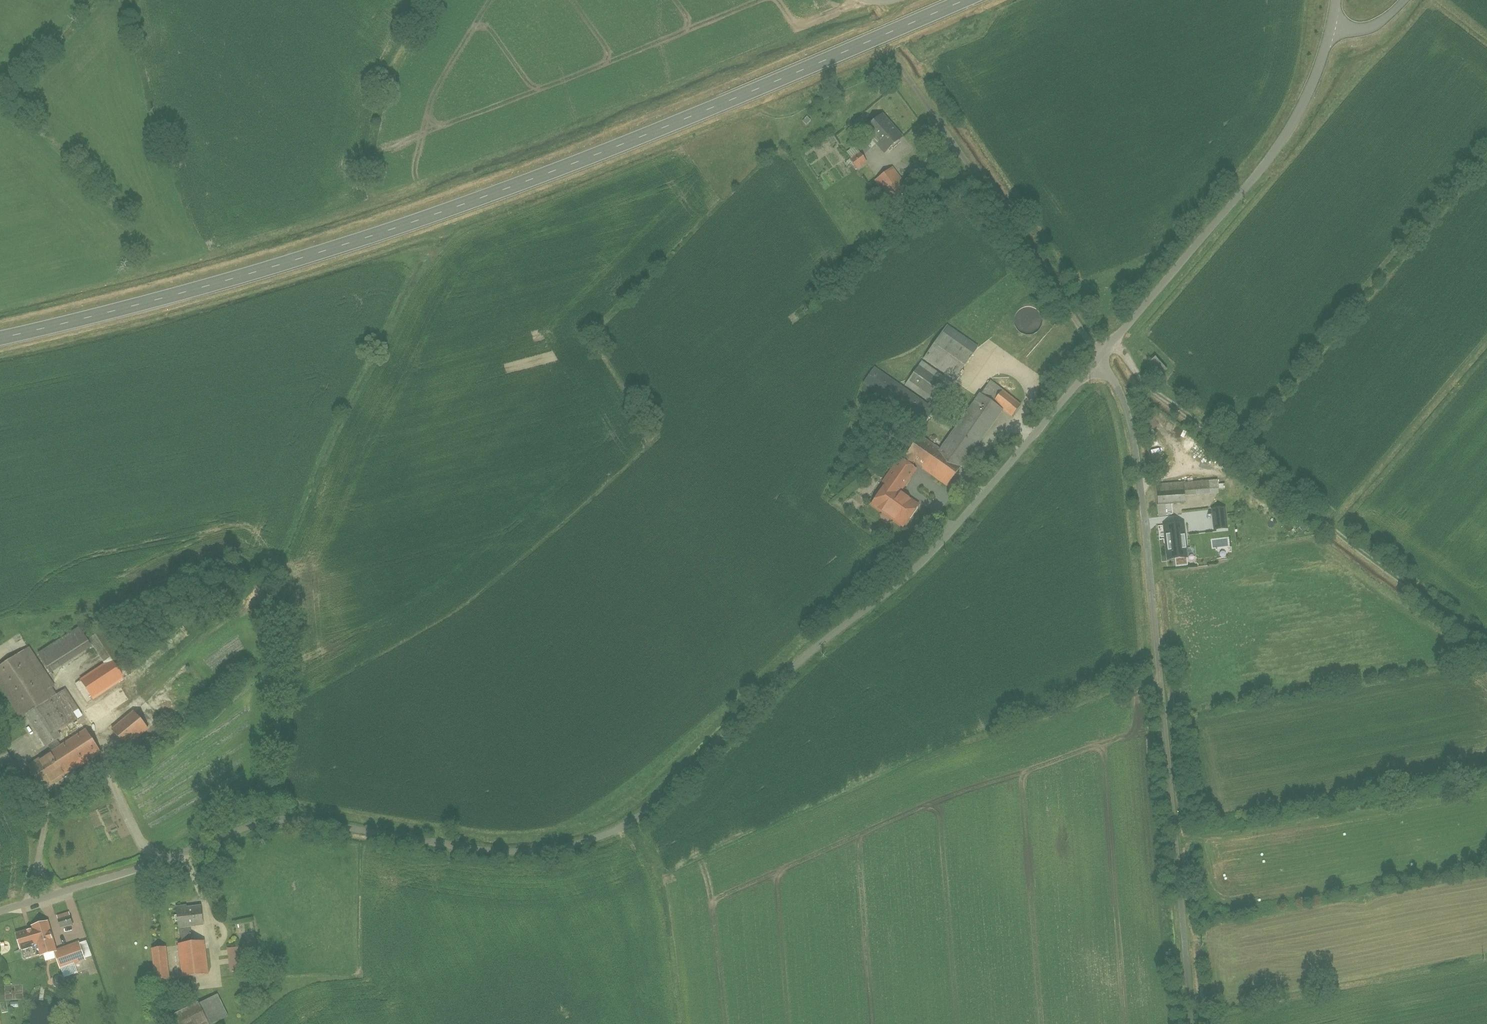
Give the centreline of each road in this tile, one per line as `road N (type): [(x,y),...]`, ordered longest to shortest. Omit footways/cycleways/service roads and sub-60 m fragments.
road 1 (unclassified): [(0,912),(259,836),(362,831),(523,851),(613,832),(663,797),(760,698),(937,547),(1101,357)]
road 2 (primary): [(0,336),(199,287),(513,186),(963,0)]
road 3 (residential): [(1101,357),(1134,431),(1194,1023)]
road 4 (unclassified): [(1101,357),(1294,129),(1332,33)]
road 5 (residential): [(911,82),(1101,357)]

